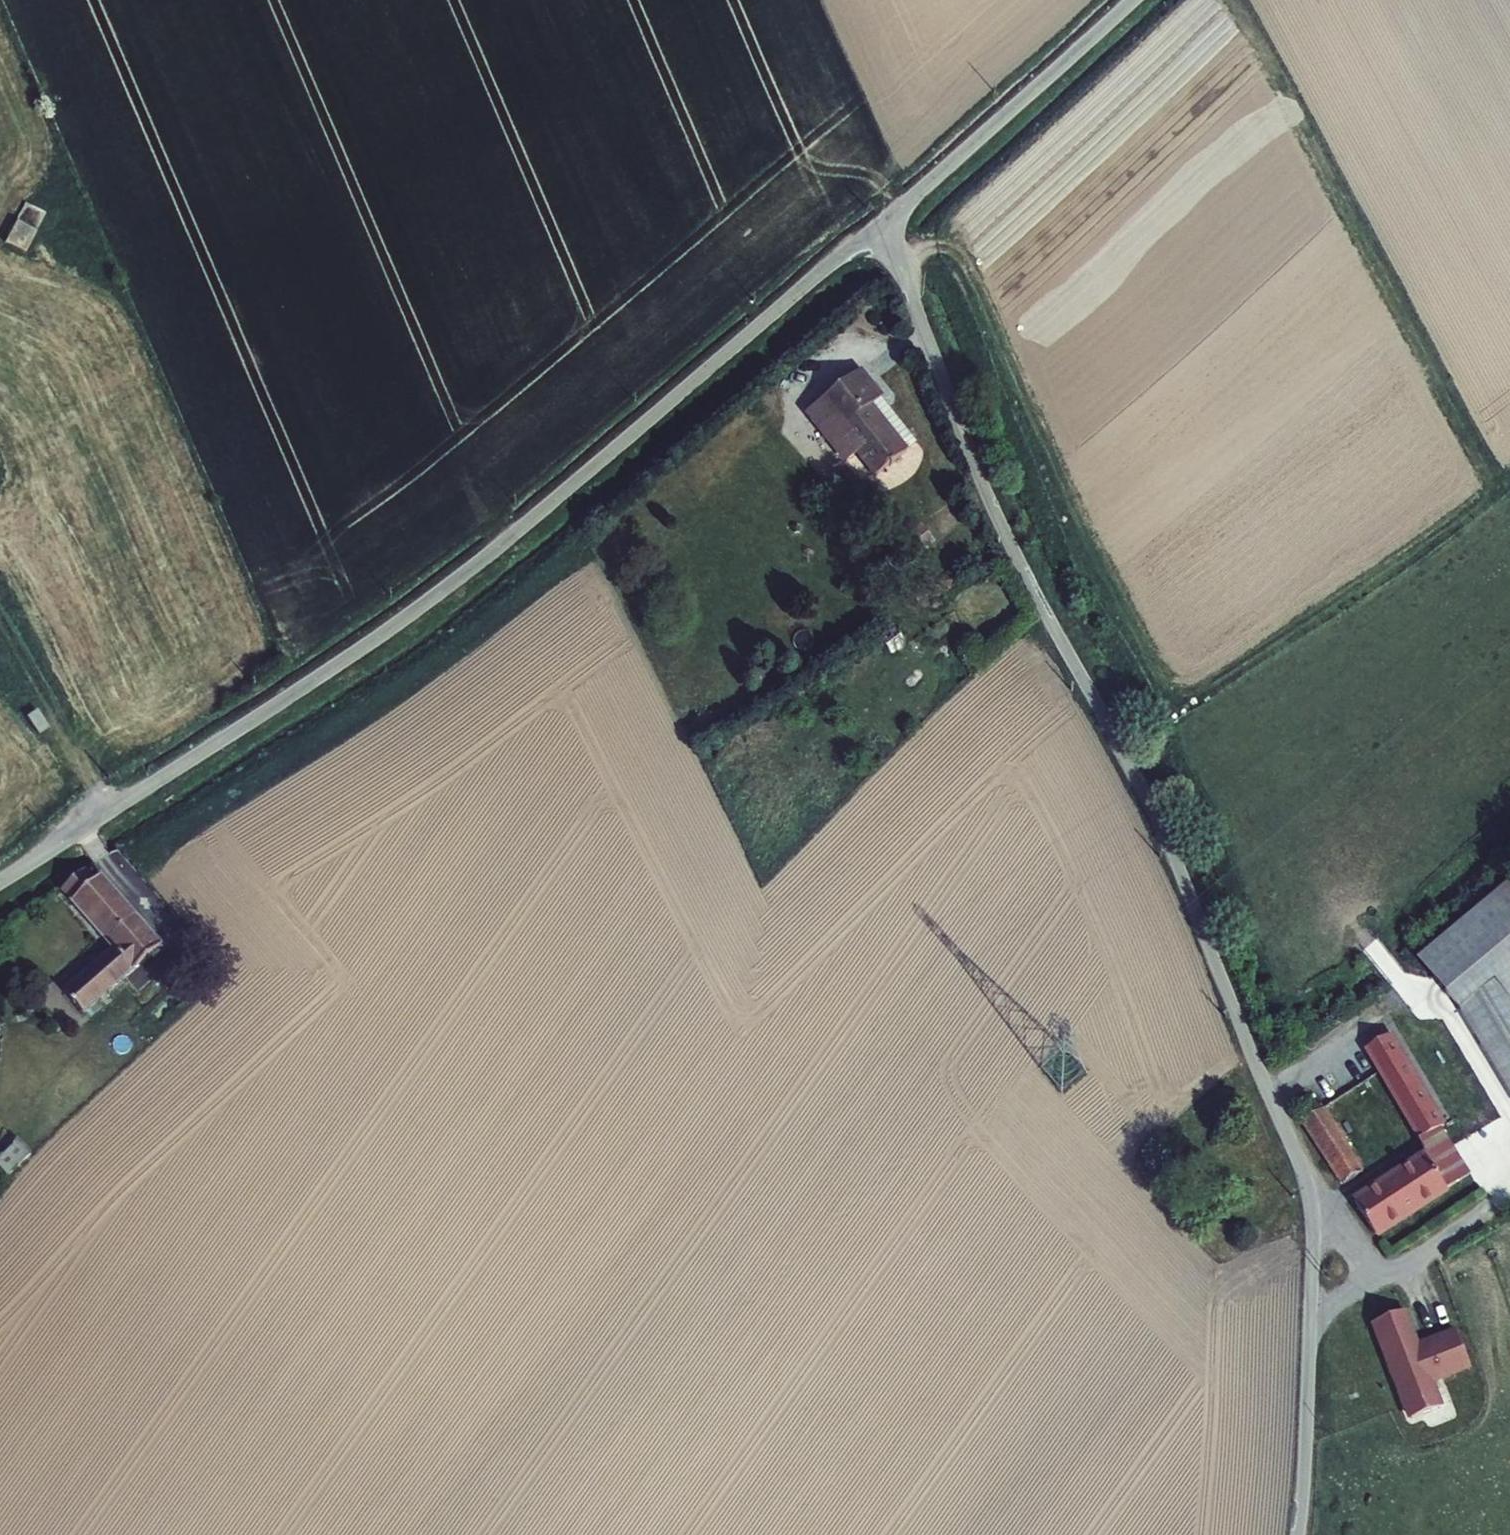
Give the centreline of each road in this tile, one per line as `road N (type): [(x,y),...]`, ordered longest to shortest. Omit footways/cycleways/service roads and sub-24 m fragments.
road 1 (unclassified): [(1298,1534),(1313,1228),(1307,1176),(1143,785),(1009,537),(880,220)]
road 2 (unclassified): [(880,220),(442,588),(0,880)]
road 3 (unclassified): [(1130,0),(880,220)]

